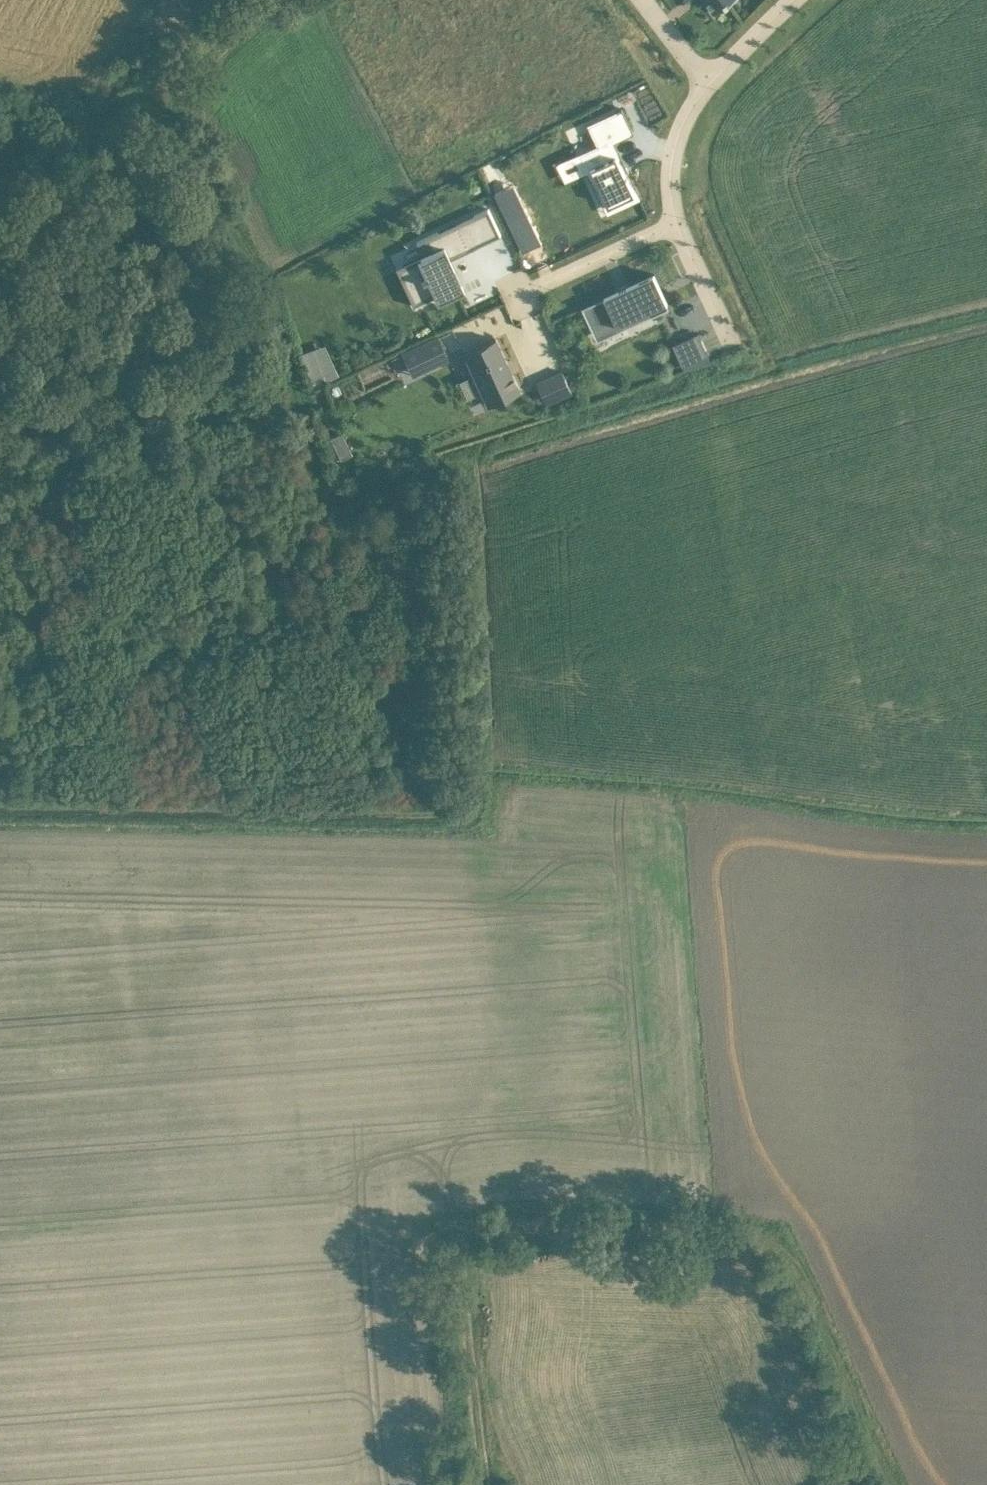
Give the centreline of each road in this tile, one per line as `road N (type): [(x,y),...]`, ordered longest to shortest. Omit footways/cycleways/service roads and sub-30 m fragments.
road 1 (track): [(250,0),(165,83),(162,101),(267,289),(315,459),(323,473),(350,486),(744,365),(986,304)]
road 2 (residential): [(513,297),(677,223)]
road 3 (residential): [(711,84),(677,133),(677,223)]
road 4 (residential): [(677,223),(730,339)]

